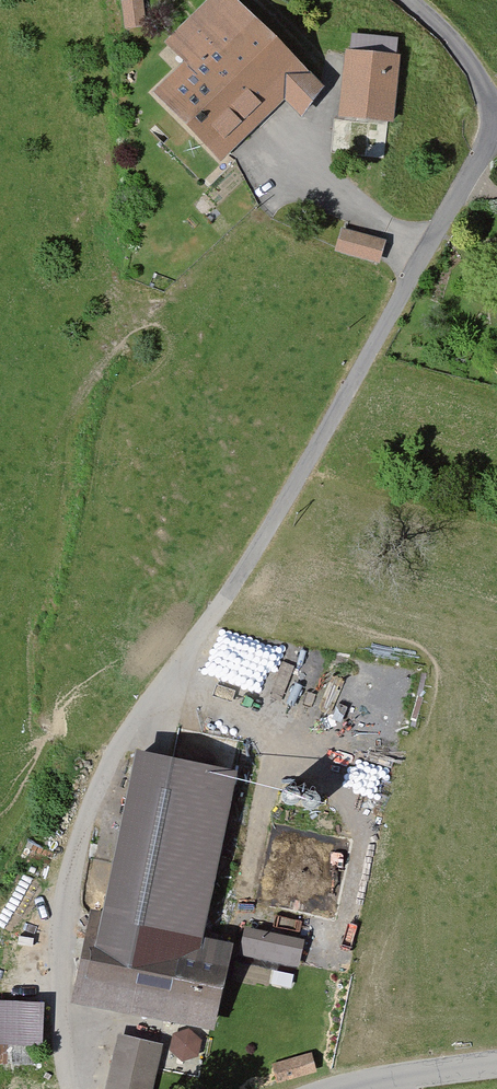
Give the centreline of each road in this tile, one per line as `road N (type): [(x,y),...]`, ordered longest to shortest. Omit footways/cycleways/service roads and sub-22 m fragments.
road 1 (residential): [(76,1088),(59,986),(57,891),(90,791),(275,517),(496,121)]
road 2 (residential): [(341,1088),(496,1066)]
road 3 (residential): [(496,113),(451,38),(411,0)]

